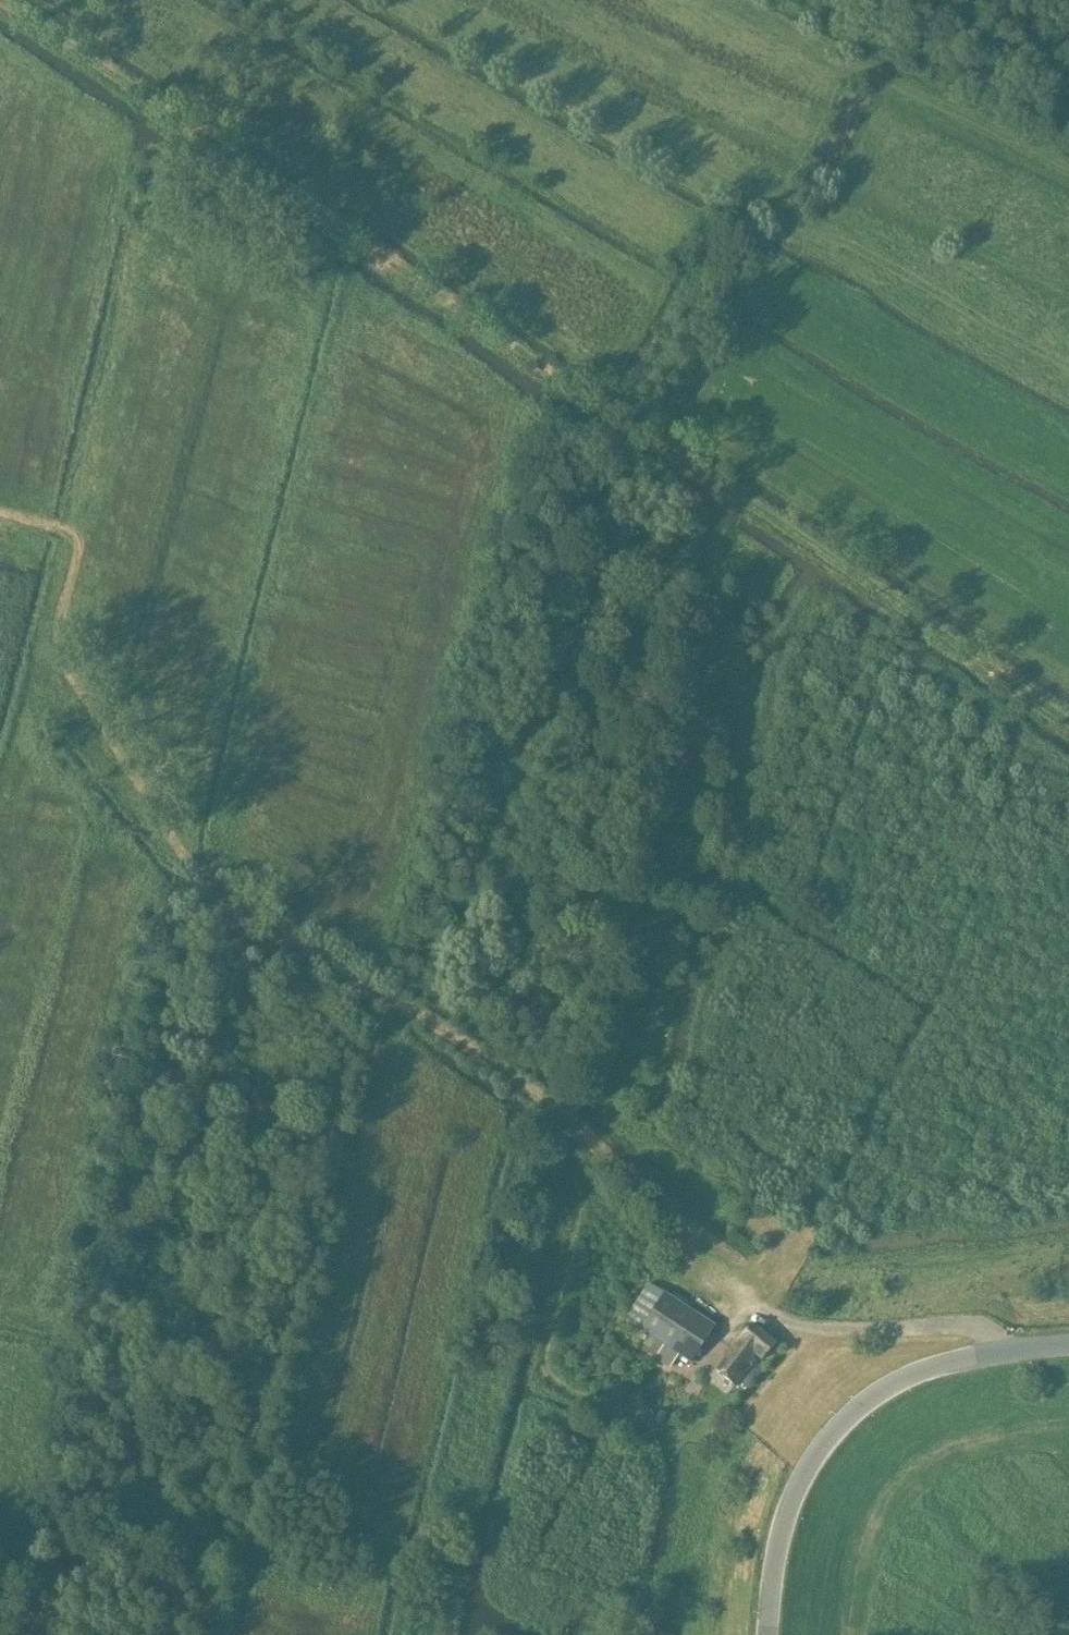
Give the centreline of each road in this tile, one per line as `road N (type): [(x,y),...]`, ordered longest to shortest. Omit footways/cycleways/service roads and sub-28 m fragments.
road 1 (track): [(211,1634),(366,986)]
road 2 (track): [(757,1303),(590,1137),(404,1007),(391,1061)]
road 3 (unclassified): [(770,1634),(787,1525),(804,1483),(849,1424),(927,1374),(1068,1350)]
road 4 (track): [(947,975),(757,1303)]
road 5 (track): [(1004,1356),(987,1330),(820,1328),(757,1303)]
road 6 (track): [(404,1007),(196,883)]

